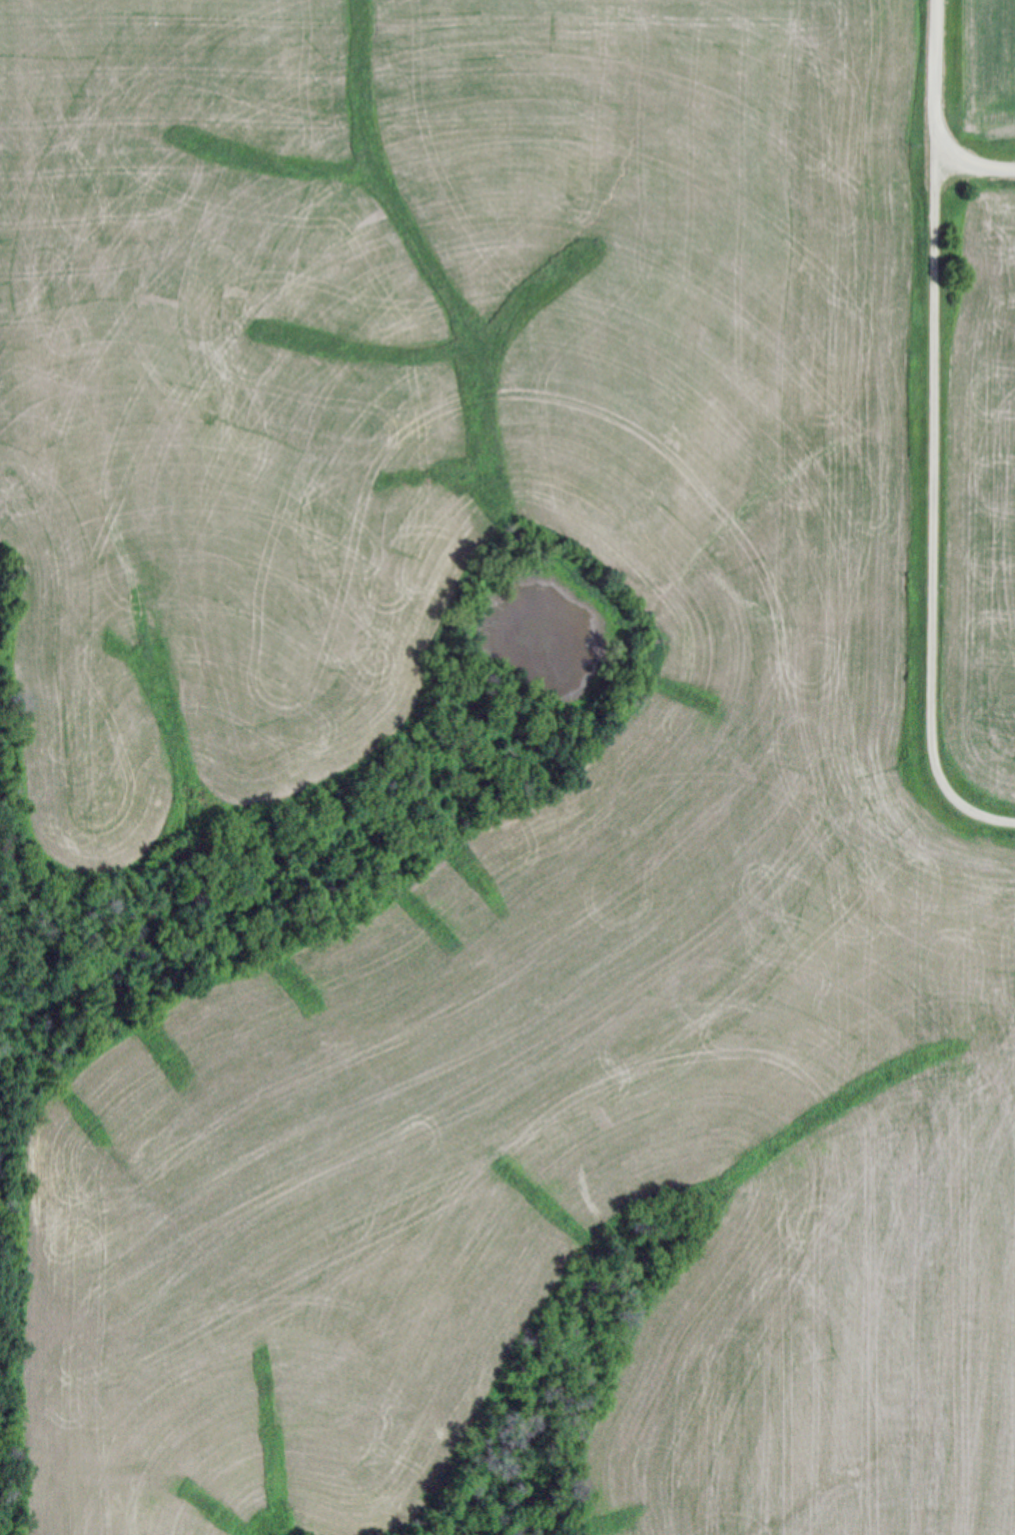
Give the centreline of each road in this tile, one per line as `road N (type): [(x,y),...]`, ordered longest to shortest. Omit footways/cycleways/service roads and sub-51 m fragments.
road 1 (residential): [(1014,822),(973,816),(952,797),(934,741),(934,0)]

